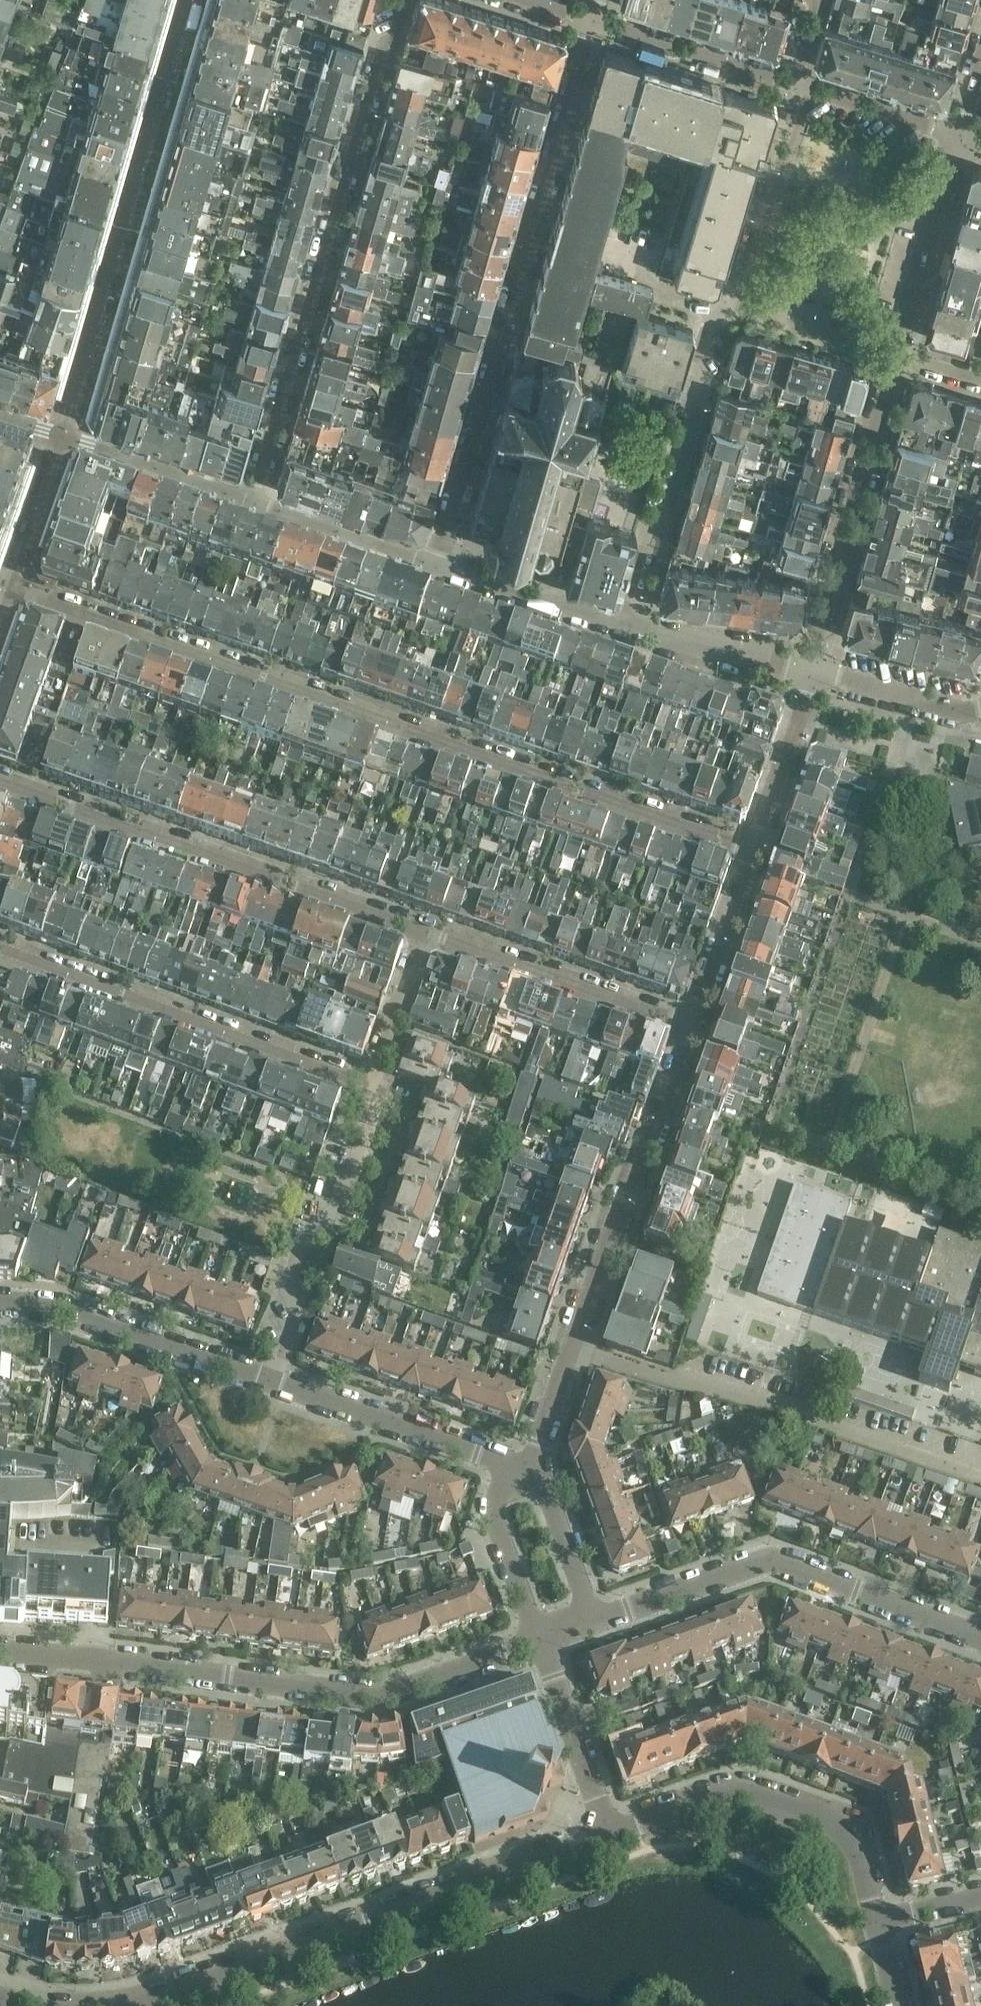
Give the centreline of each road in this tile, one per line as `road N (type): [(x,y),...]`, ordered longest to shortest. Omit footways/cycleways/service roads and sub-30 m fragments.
road 1 (residential): [(11,586),(755,850)]
road 2 (residential): [(436,566),(592,24)]
road 3 (residential): [(0,1654),(381,1698),(543,1638)]
road 4 (residential): [(0,945),(366,1082),(429,932)]
road 5 (residential): [(610,1829),(111,2005)]
road 6 (residential): [(400,0),(250,501)]
road 7 (residential): [(535,1460),(695,1025)]
road 8 (residential): [(429,932),(0,776)]
road 9 (residential): [(63,435),(188,0)]
road 10 (residential): [(980,1638),(764,1562),(594,1620)]
road 11 (residential): [(618,623),(645,538),(669,521),(738,290)]
road 12 (residential): [(878,1921),(857,1829),(757,1792),(727,1792),(610,1829)]
road 13 (residential): [(899,351),(818,635)]
road 14 (residential): [(276,1382),(62,1305),(0,1301)]
road 15 (residential): [(695,1025),(429,932)]
road 16 (residential): [(276,1382),(303,1312),(294,1288),(323,1200),(344,1195),(364,1143)]
road 17 (residential): [(511,1465),(276,1382)]
road 18 (residential): [(963,133),(899,351)]
road 19 (residential): [(798,87),(592,24)]
road 20 (residential): [(798,87),(741,282)]
road 21 (residential): [(610,1829),(543,1638)]
road 22 (residential): [(63,435),(250,501)]
road 23 (residential): [(618,623),(810,670)]
road 24 (residential): [(250,501),(436,566)]
road 25 (residential): [(436,566),(618,623)]
road 26 (residential): [(755,850),(810,670)]
road 27 (residential): [(695,1025),(755,850)]
road 28 (residential): [(511,1465),(499,1517),(543,1638)]
road 29 (residential): [(899,351),(824,332),(811,311),(738,290)]
road 30 (residential): [(980,710),(810,670)]
road 31 (residential): [(963,133),(798,87)]
road 32 (residential): [(594,1620),(535,1460)]
road 33 (residential): [(11,586),(63,435)]

